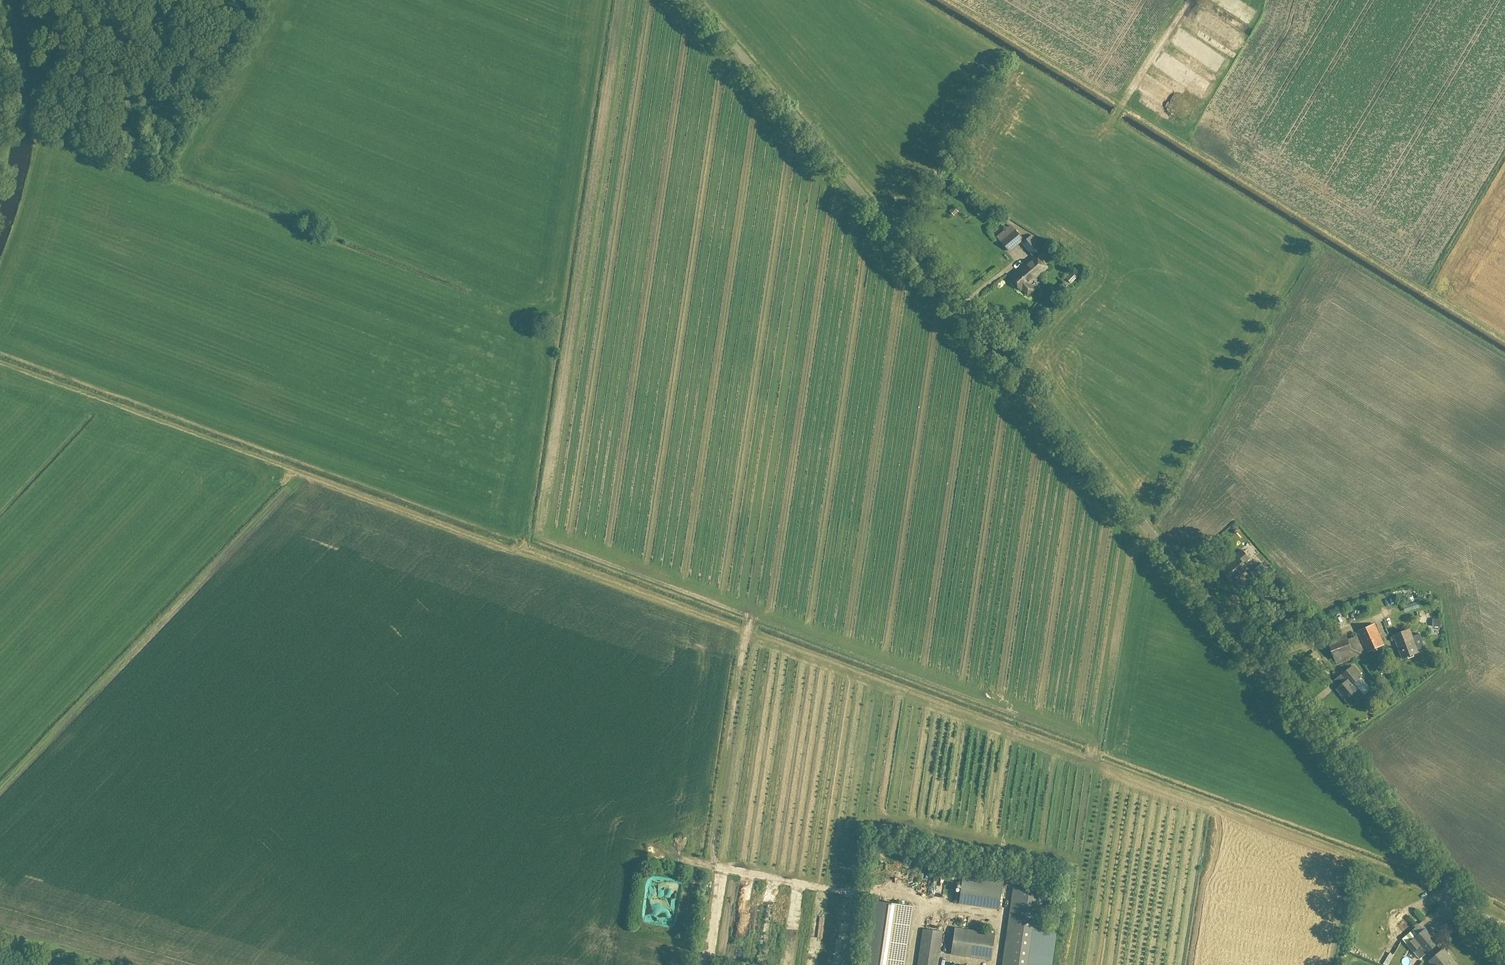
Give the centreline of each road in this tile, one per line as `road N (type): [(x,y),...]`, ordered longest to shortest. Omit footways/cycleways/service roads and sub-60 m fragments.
road 1 (tertiary): [(1504,948),(691,0)]

